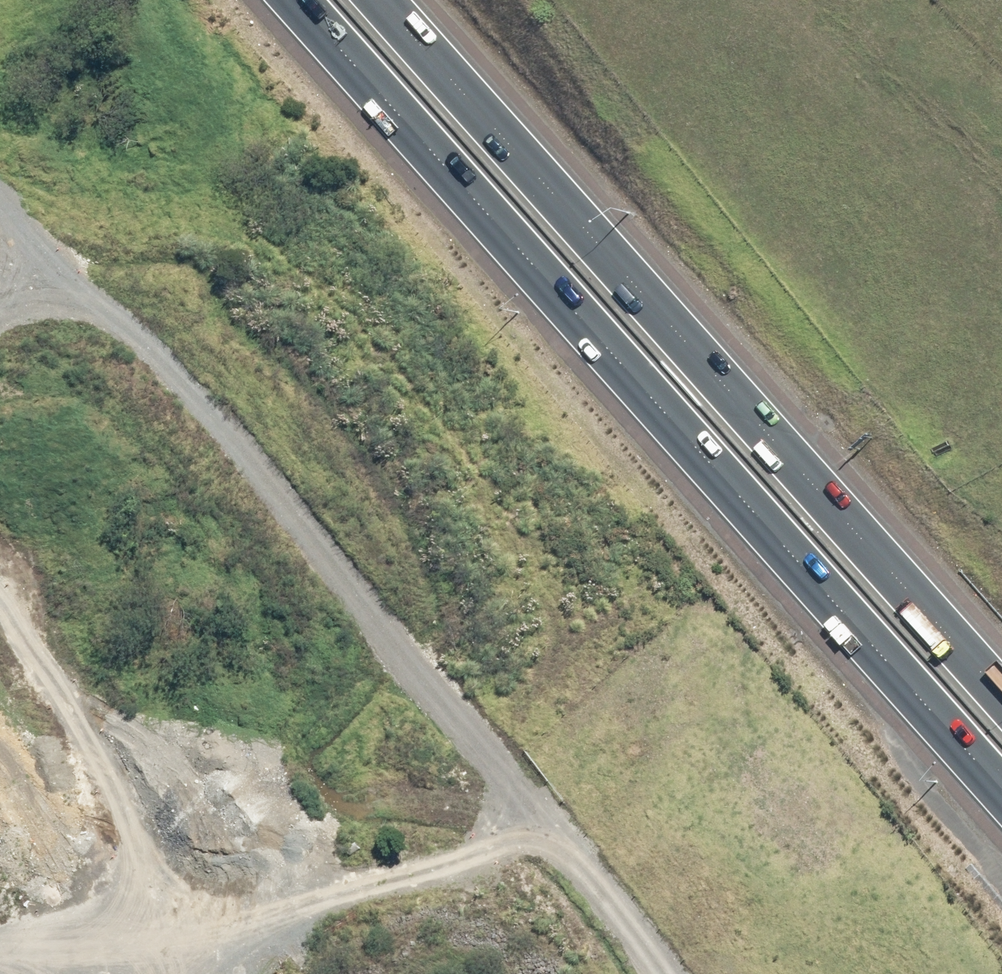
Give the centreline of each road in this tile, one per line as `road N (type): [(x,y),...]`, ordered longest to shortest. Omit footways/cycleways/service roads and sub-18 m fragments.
road 1 (motorway): [(1001,774),(299,0)]
road 2 (motorway): [(383,0),(1001,692)]
road 3 (track): [(532,862),(500,778),(465,731),(0,220)]
road 4 (track): [(666,973),(573,874),(532,862),(357,867),(0,939)]

